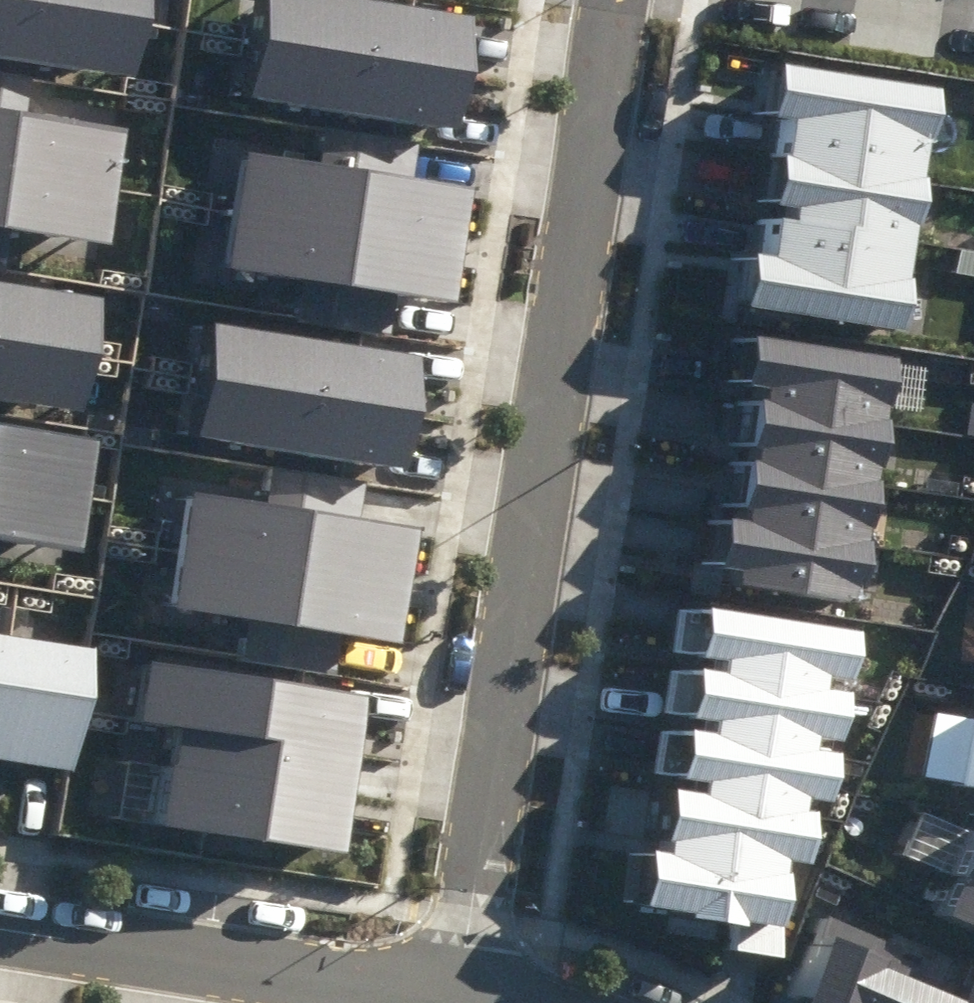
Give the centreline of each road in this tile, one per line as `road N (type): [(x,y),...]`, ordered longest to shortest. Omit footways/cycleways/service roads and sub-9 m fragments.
road 1 (residential): [(619,0),(445,997)]
road 2 (residential): [(0,929),(445,997)]

